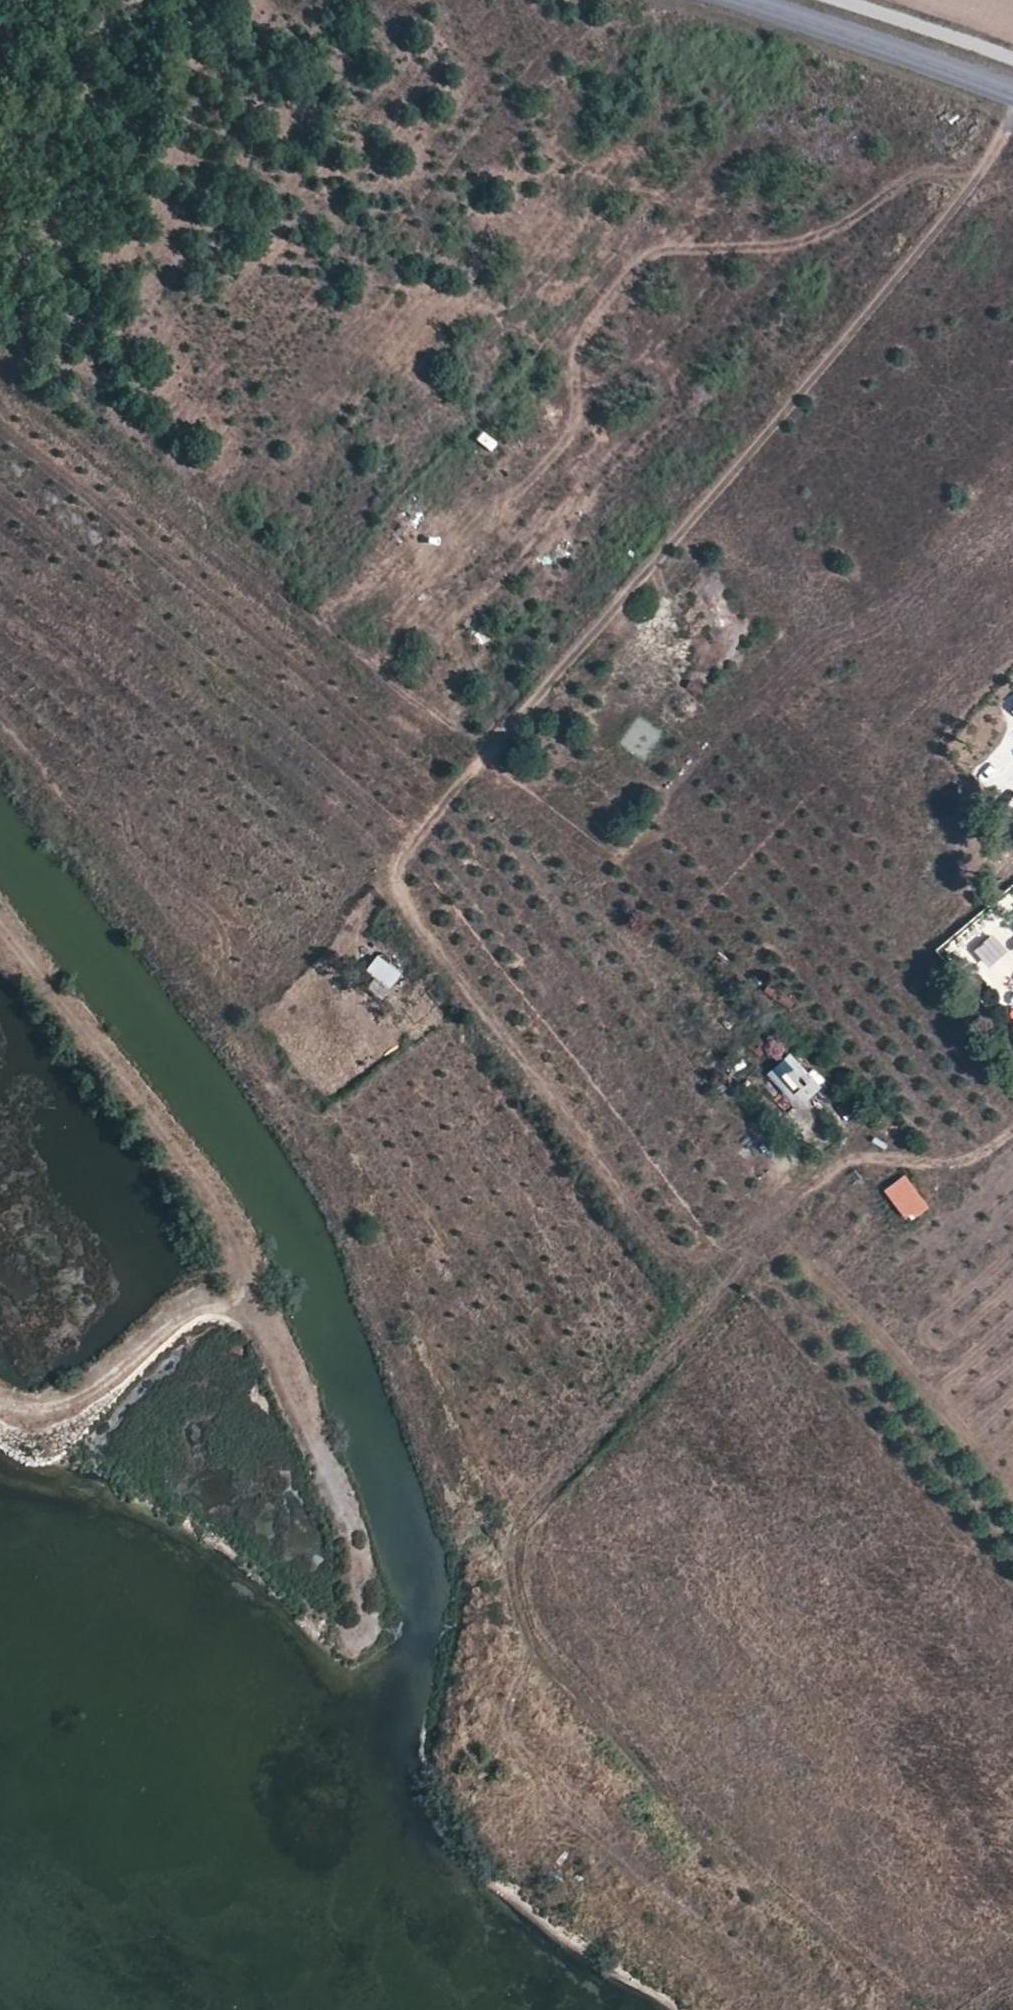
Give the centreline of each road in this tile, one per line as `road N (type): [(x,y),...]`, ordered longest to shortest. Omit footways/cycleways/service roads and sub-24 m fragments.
road 1 (tertiary): [(750,0),(1012,91)]

